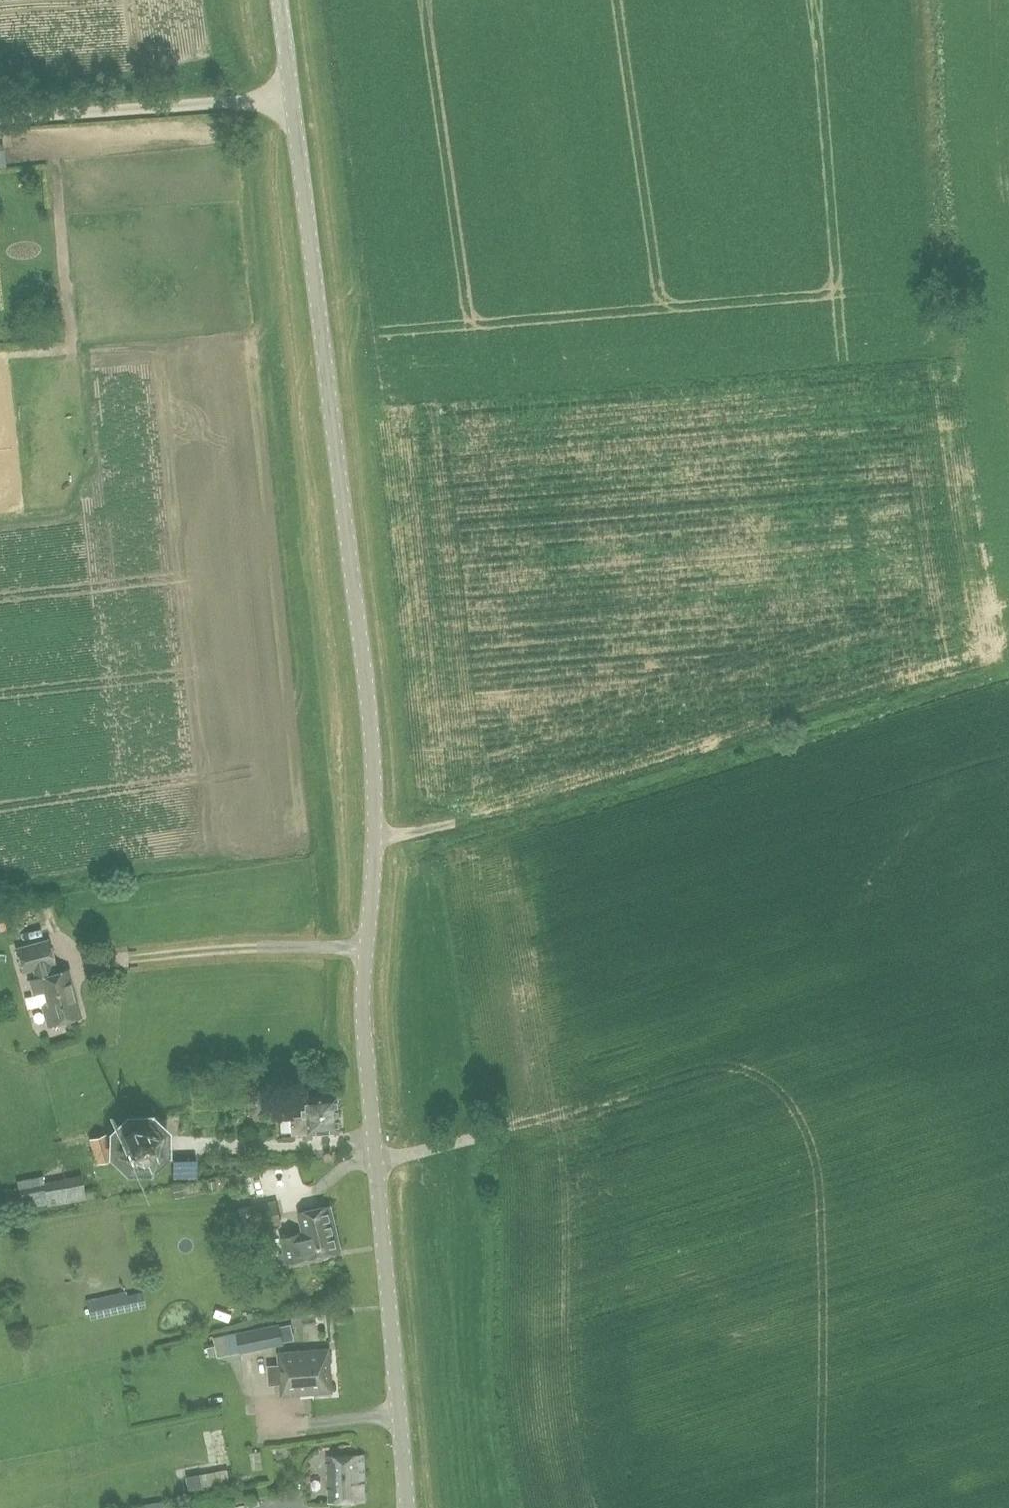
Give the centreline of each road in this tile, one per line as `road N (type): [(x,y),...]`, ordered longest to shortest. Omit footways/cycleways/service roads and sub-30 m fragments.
road 1 (tertiary): [(405,1507),(363,948),(378,851),(375,761),(278,0)]

